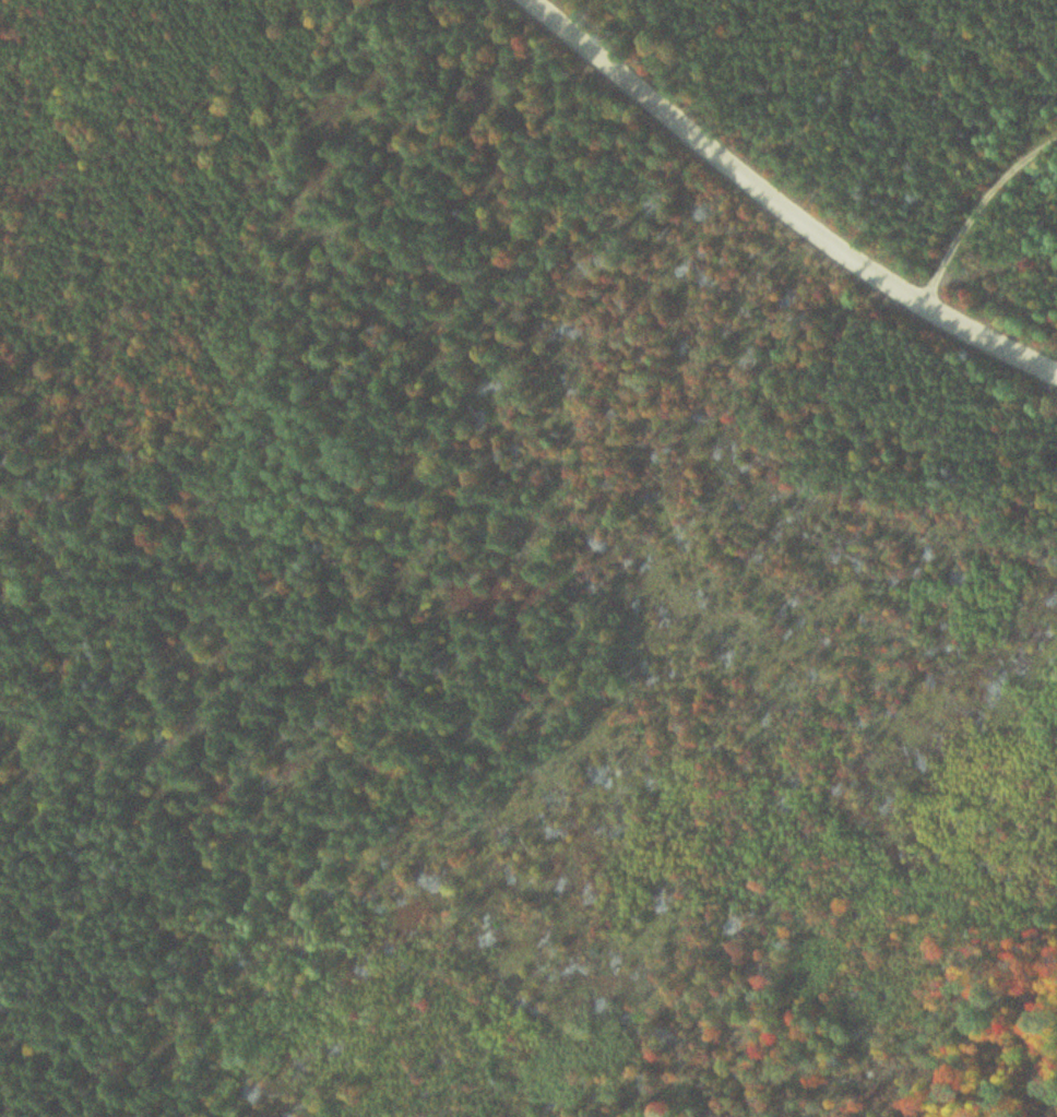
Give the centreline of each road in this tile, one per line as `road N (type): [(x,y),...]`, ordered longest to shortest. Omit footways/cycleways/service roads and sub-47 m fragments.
road 1 (residential): [(509,0),(917,308),(1056,377)]

